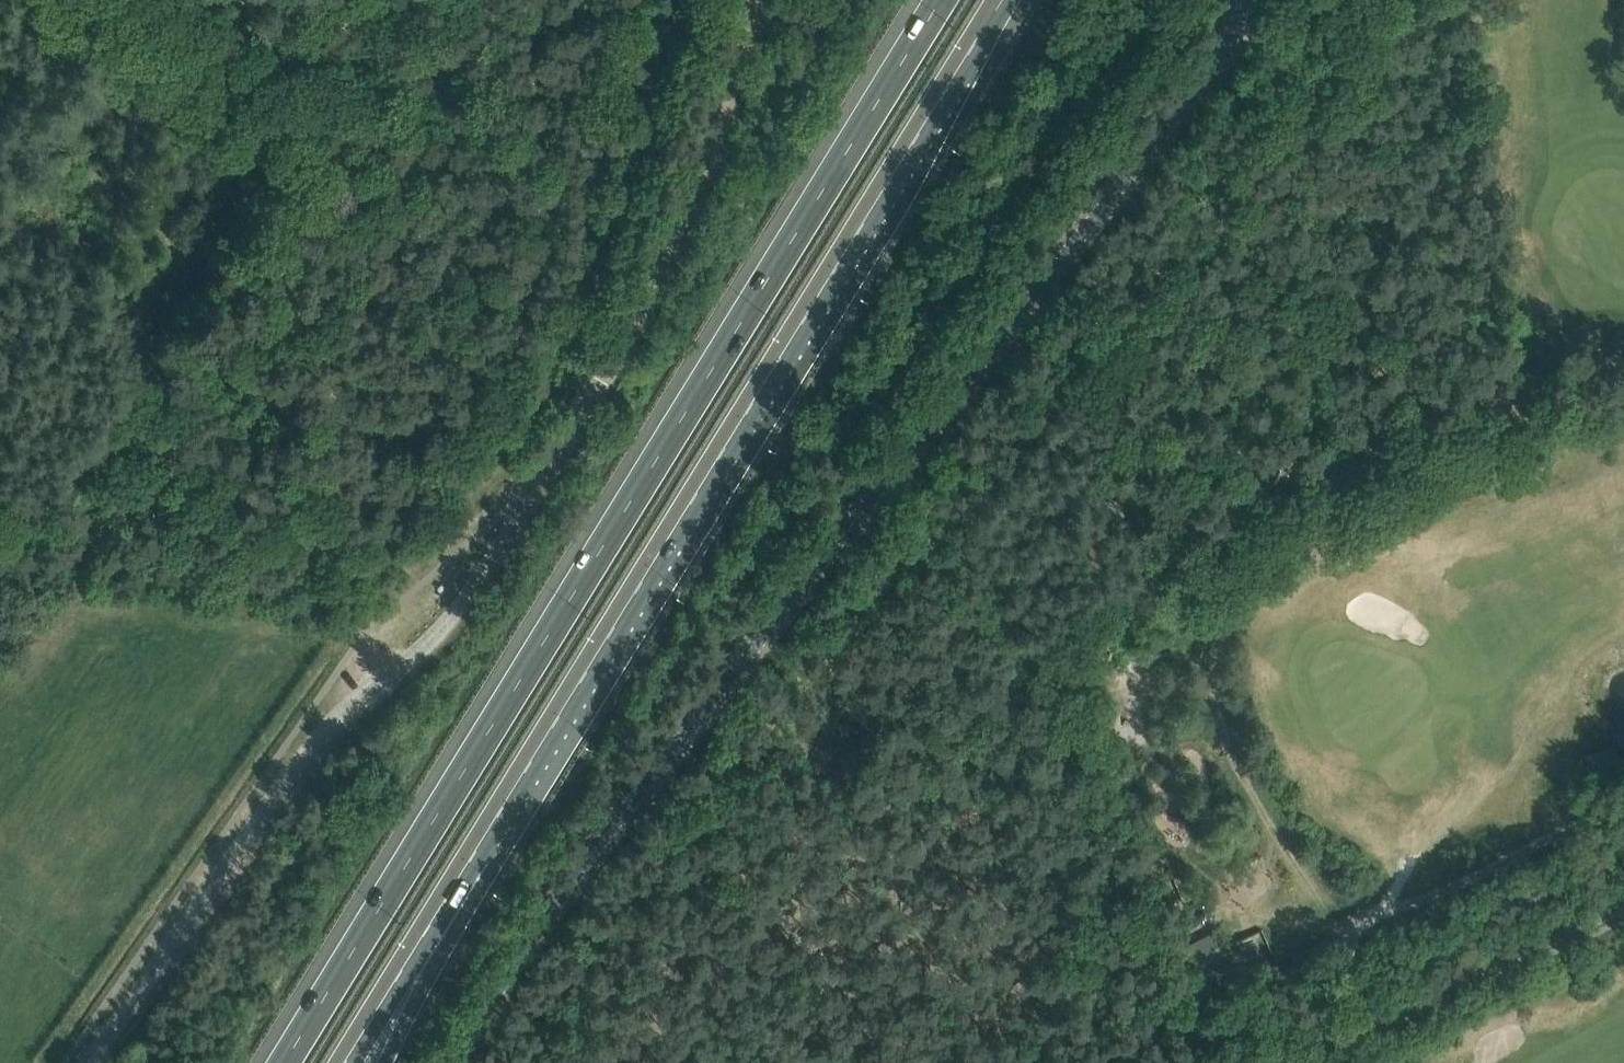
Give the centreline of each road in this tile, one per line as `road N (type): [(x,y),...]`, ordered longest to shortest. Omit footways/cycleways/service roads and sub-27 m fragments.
road 1 (tertiary): [(460,1062),(537,926),(1219,61),(1246,0)]
road 2 (unclassified): [(87,1062),(303,753),(458,607),(592,417),(751,0)]
road 3 (motorway): [(937,0),(279,1062)]
road 4 (motorway): [(476,849),(1000,0)]
road 5 (track): [(1342,933),(1280,846),(1230,754),(1213,694),(1220,632),(1300,584),(1312,569),(1326,516),(1360,476),(1487,397),(1546,343),(1623,340)]
road 6 (track): [(0,508),(66,538),(90,526),(143,469),(261,522),(314,526),(436,572)]
road 7 (track): [(1623,810),(1342,933),(1364,1025)]
road 8 (track): [(40,530),(137,338),(136,285)]
road 9 (motorway): [(343,1062),(476,849)]
road 10 (motorway): [(390,1062),(476,849)]

